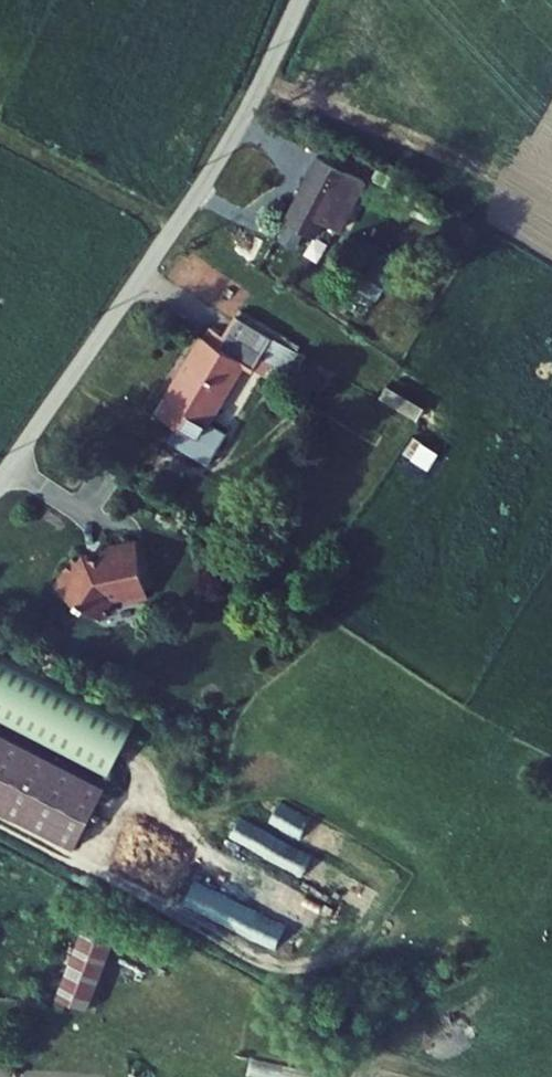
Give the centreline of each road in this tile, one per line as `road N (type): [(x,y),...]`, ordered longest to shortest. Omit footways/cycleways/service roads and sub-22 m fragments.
road 1 (residential): [(0,482),(225,153),(302,0)]

